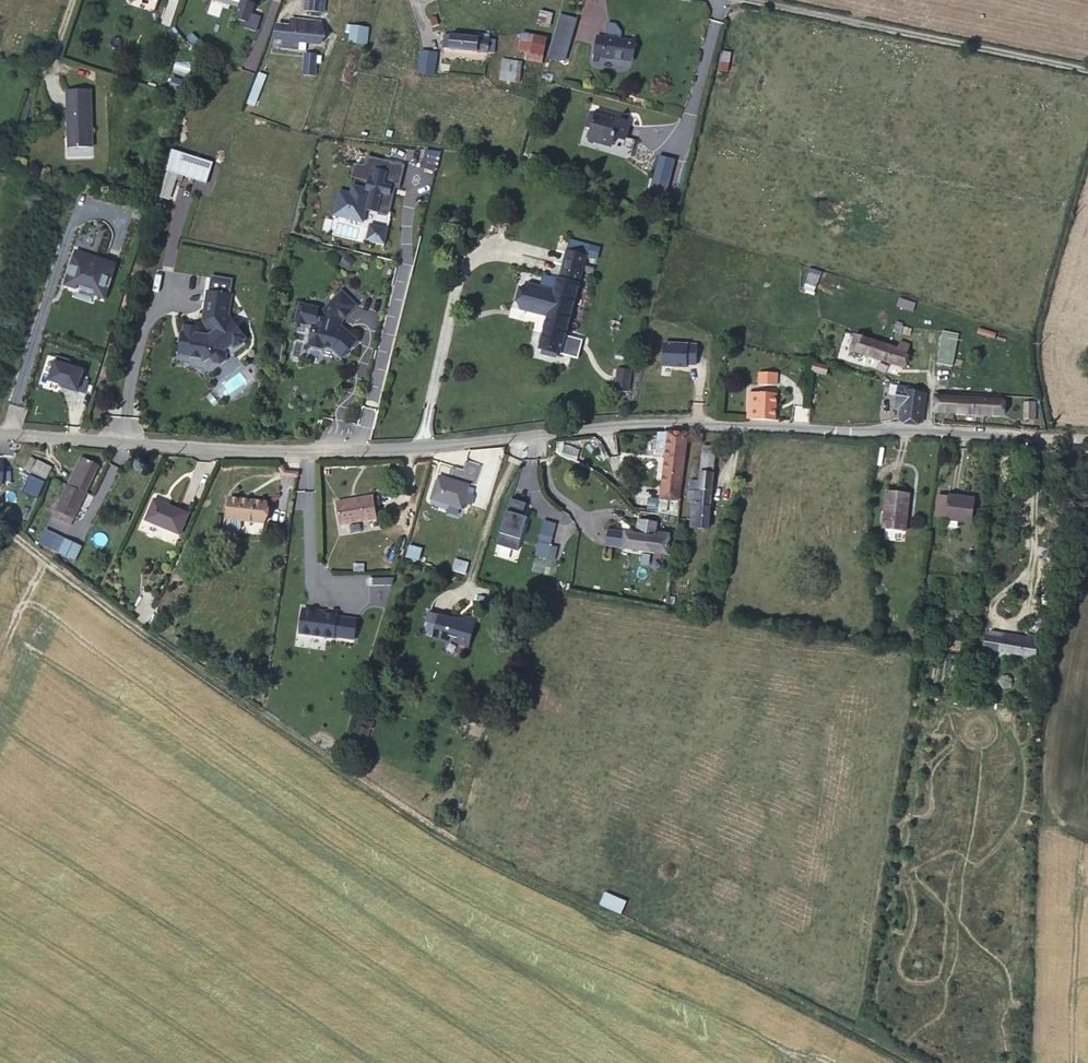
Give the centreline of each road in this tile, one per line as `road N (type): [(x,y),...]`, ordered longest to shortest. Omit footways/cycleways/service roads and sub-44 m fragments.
road 1 (residential): [(0,432),(308,451),(712,425),(1087,441)]
road 2 (track): [(0,523),(110,612),(485,861),(746,976),(907,1062)]
road 3 (track): [(1087,68),(742,0)]

